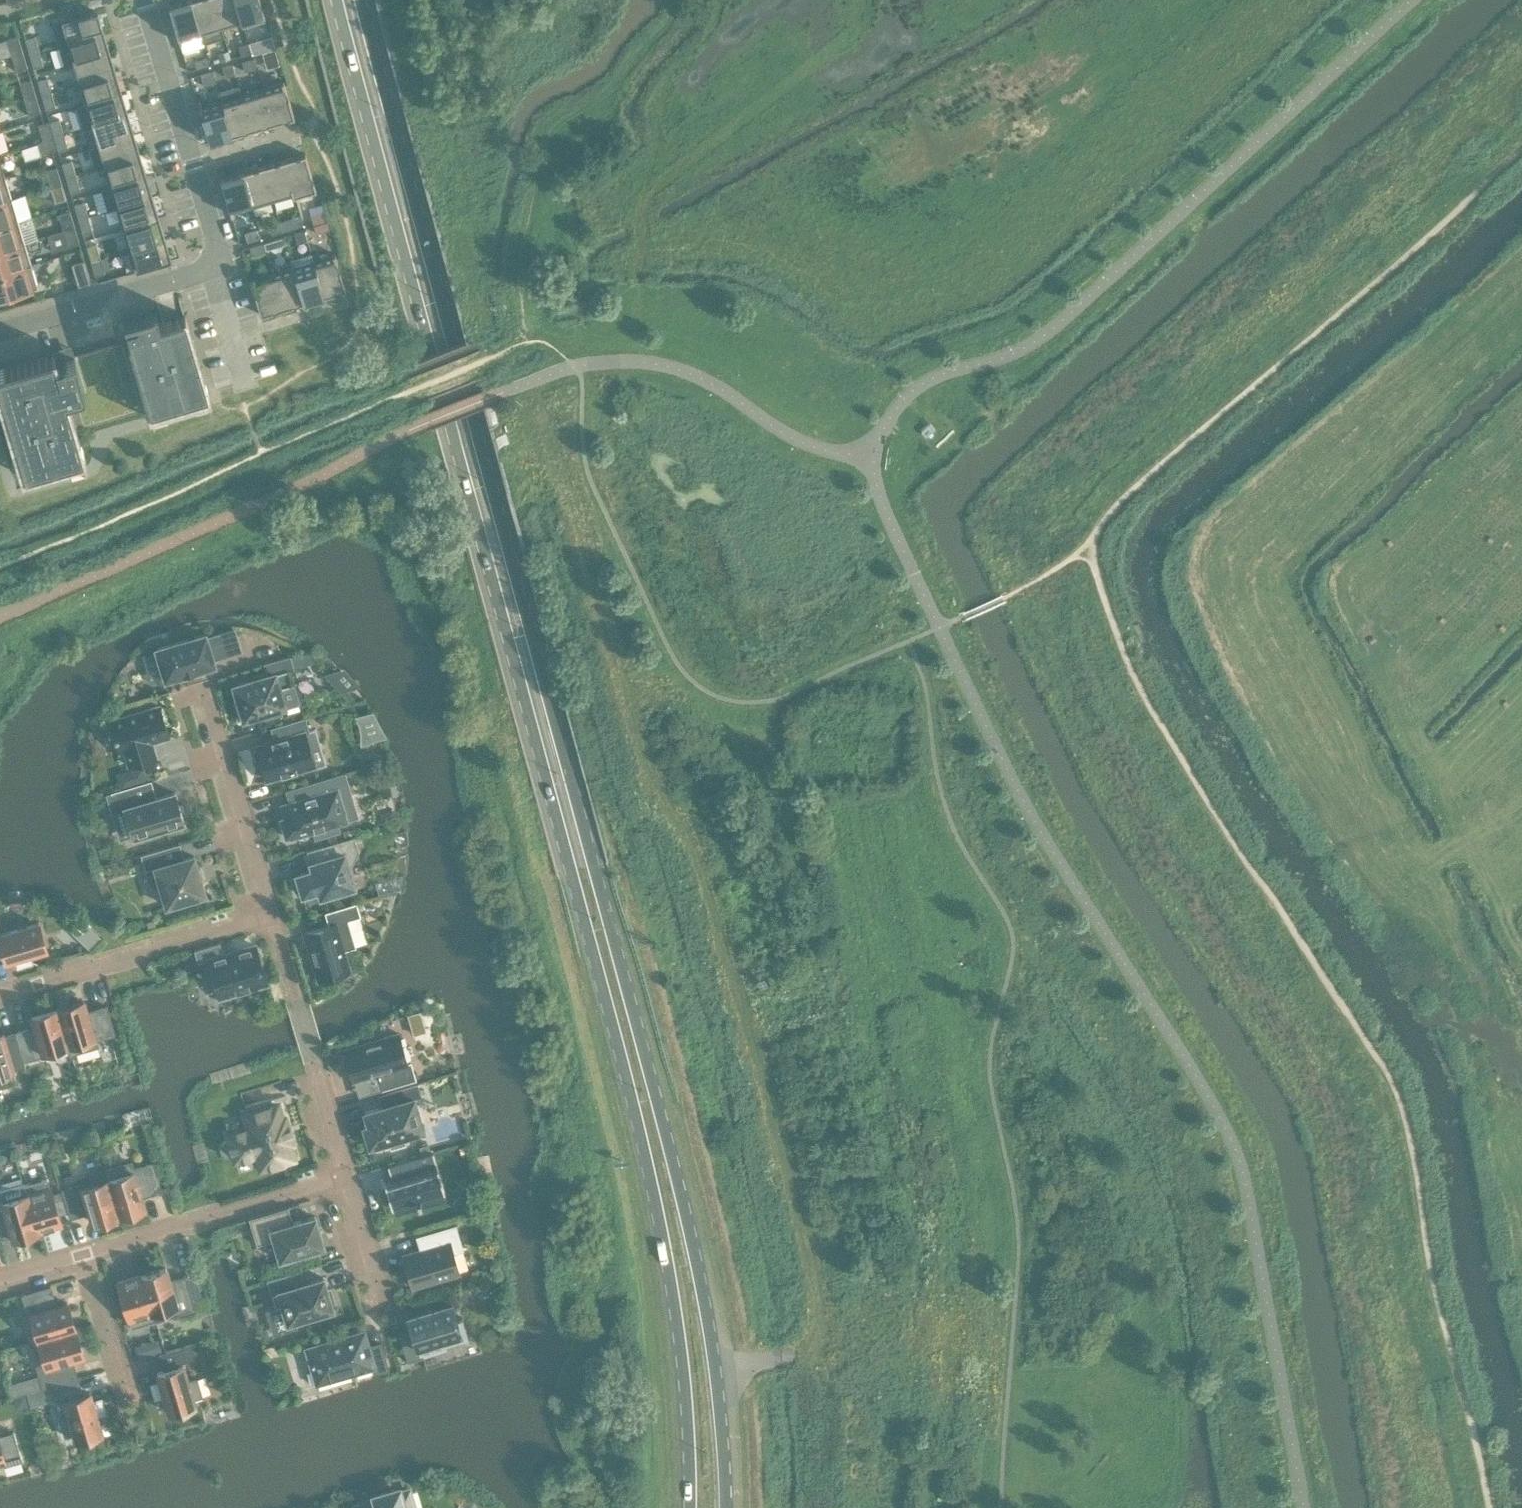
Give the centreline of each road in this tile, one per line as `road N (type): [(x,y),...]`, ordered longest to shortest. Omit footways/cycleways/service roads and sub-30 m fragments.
road 1 (primary): [(723,1507),(694,1238),(363,0)]
road 2 (primary): [(336,0),(645,1145),(683,1390),(689,1507)]
road 3 (residential): [(0,996),(271,917)]
road 4 (residential): [(214,265),(219,250),(145,0)]
road 5 (residential): [(83,1258),(348,1180)]
road 6 (residential): [(348,1180),(271,917)]
road 7 (residential): [(271,917),(203,694)]
road 8 (residential): [(0,332),(214,265)]
road 9 (residential): [(83,1258),(124,1402)]
road 10 (residential): [(387,1309),(348,1180)]
road 11 (residential): [(251,387),(214,265)]

